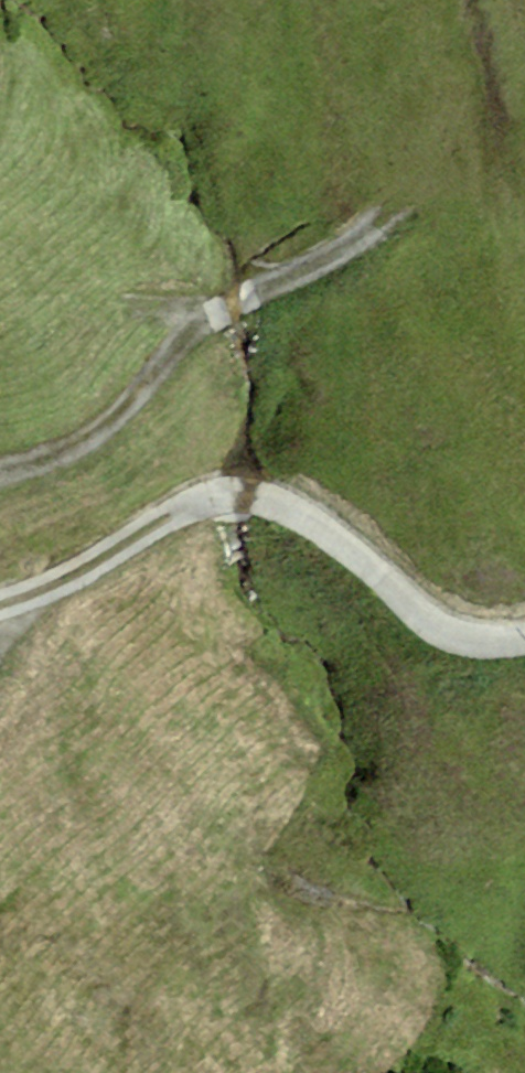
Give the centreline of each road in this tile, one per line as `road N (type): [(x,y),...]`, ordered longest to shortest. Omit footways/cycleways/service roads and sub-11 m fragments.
road 1 (track): [(0,607),(24,605),(214,496),(262,492),(337,533),(453,633),(524,626)]
road 2 (track): [(391,217),(258,293),(165,363),(92,446),(0,475)]

